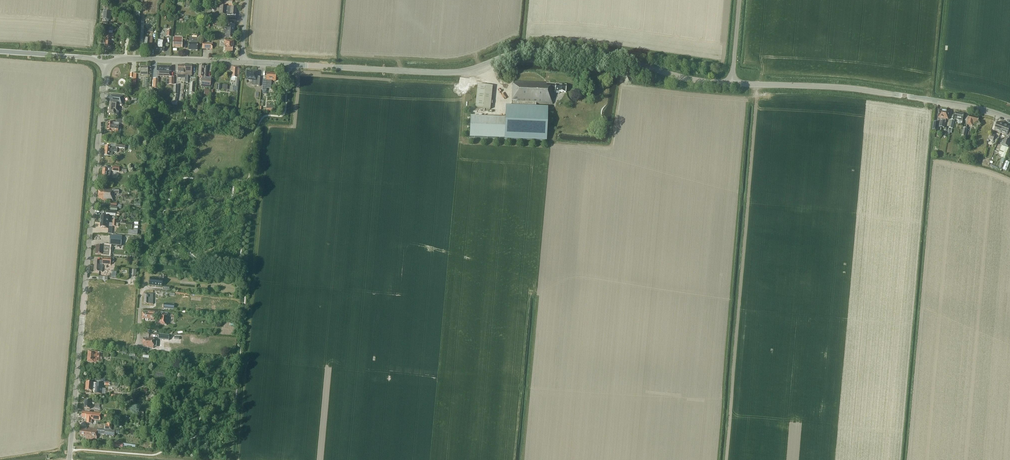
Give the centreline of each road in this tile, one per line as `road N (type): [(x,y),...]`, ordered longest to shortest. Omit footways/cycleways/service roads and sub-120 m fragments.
road 1 (tertiary): [(731,83),(622,59),(527,50),(448,73),(242,62)]
road 2 (tertiary): [(1009,118),(866,90),(731,83)]
road 3 (tertiary): [(80,344),(105,65)]
road 4 (tertiary): [(105,65),(119,58),(242,62)]

